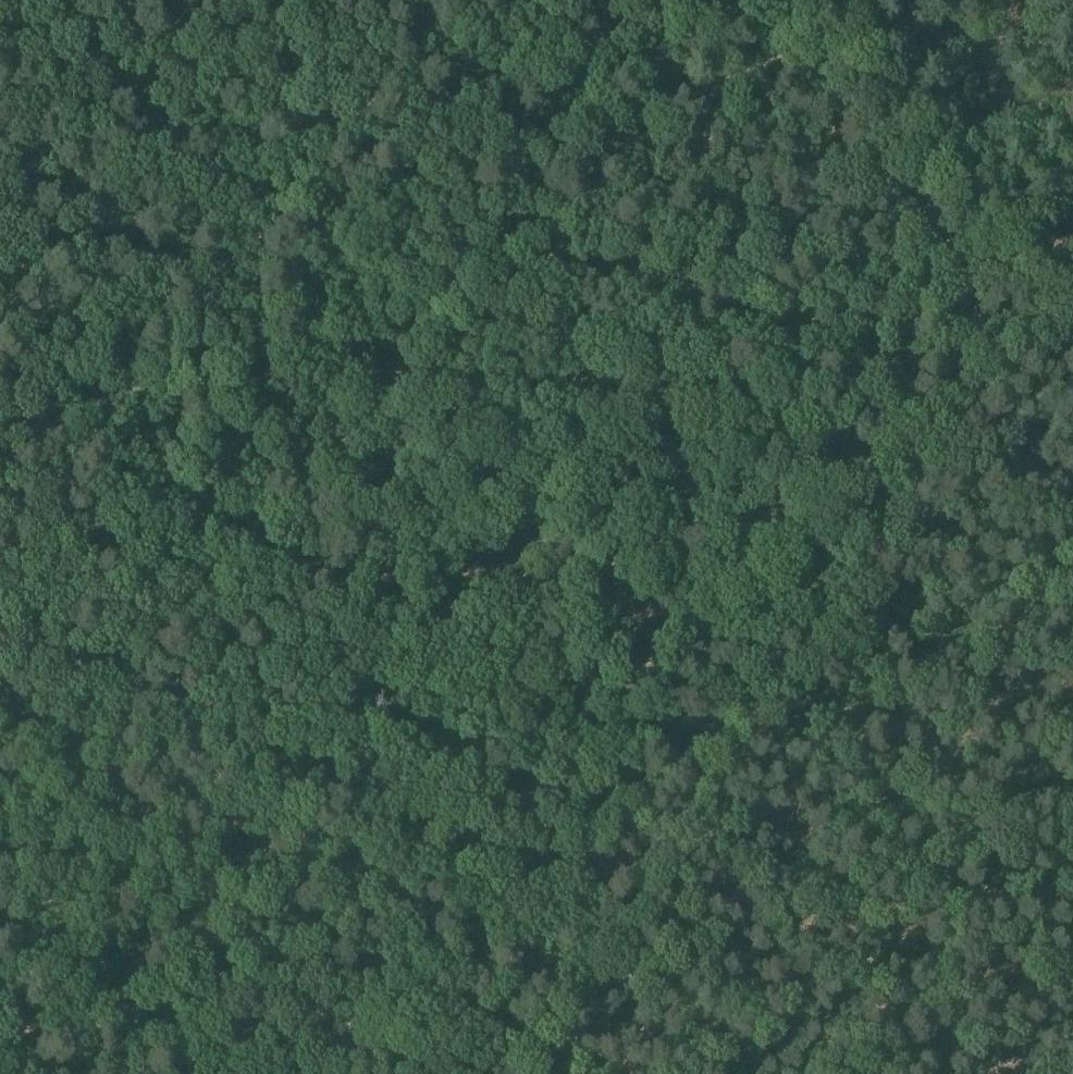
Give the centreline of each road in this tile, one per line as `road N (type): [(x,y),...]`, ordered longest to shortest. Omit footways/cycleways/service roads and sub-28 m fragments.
road 1 (track): [(0,661),(73,703),(896,1073)]
road 2 (track): [(788,0),(1072,288)]
road 3 (track): [(519,1073),(605,945)]

